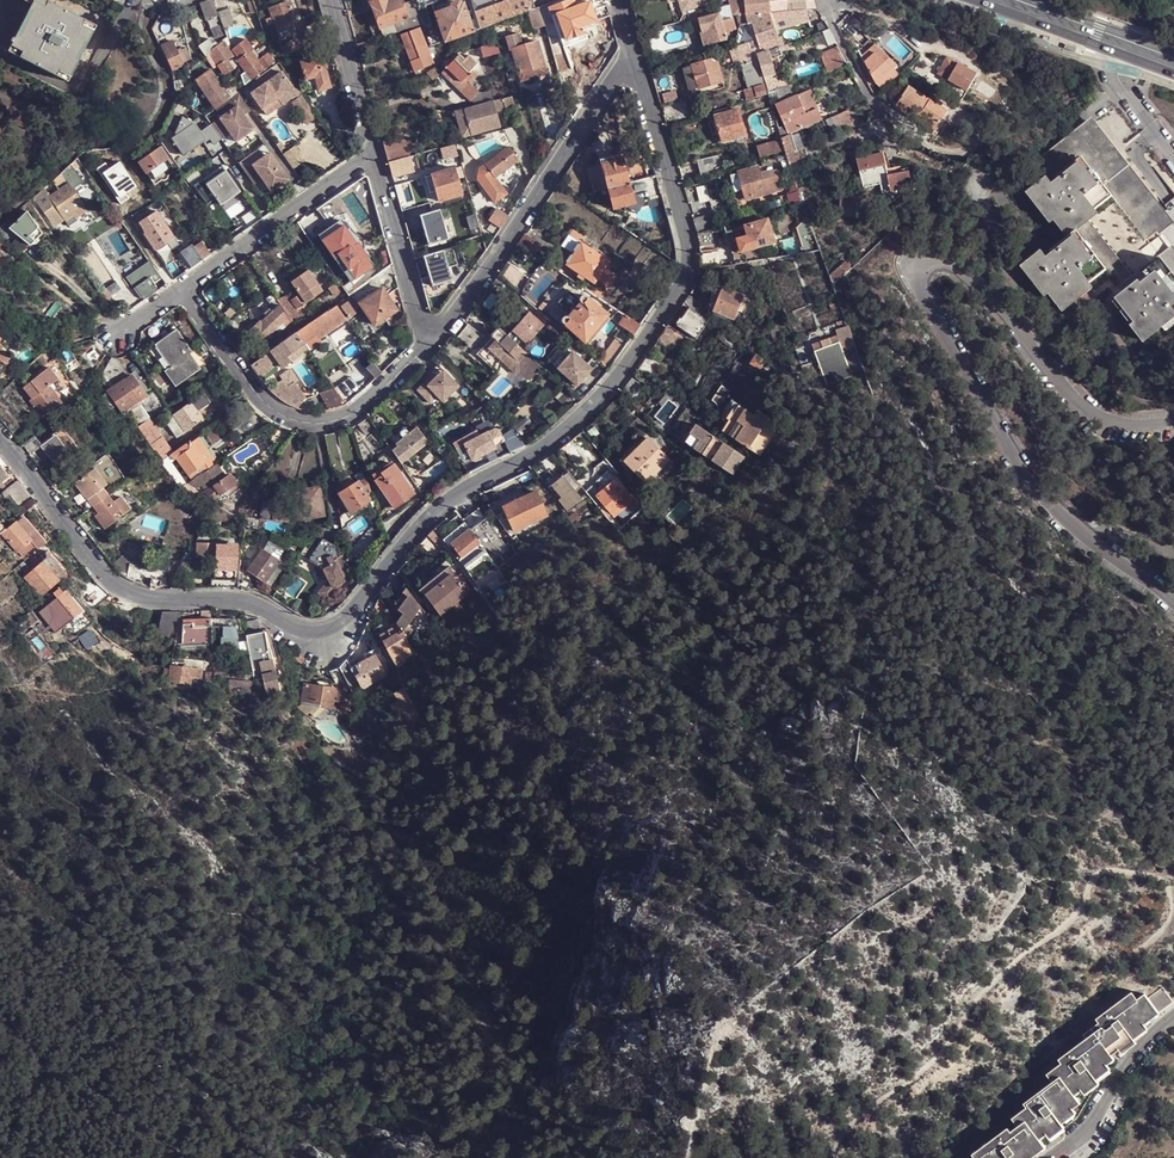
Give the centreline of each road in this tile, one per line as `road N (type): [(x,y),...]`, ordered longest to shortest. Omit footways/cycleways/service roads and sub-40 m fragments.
road 1 (residential): [(634,47),(689,245),(679,291),(588,412),(424,520),(341,626),(301,629),(240,599),(164,601),(122,592),(0,439)]
road 2 (residential): [(1173,419),(1122,424),(1101,417),(959,269),(933,262),(922,268),(925,294),(1062,513)]
road 3 (residential): [(634,47),(462,311),(428,345)]
road 4 (residential): [(428,345),(356,414),(303,423),(277,416),(258,397),(184,289)]
road 5 (residential): [(375,159),(184,289)]
road 6 (residential): [(375,159),(428,345)]
road 7 (residential): [(1173,1017),(1142,1046),(1085,1138),(1061,1157)]
road 8 (residential): [(331,0),(375,159)]
road 9 (primary): [(982,0),(1122,49)]
road 10 (residential): [(1062,513),(1173,606)]
road 11 (residential): [(822,0),(880,116)]
road 12 (residential): [(1122,49),(1119,79),(1173,152)]
road 13 (residential): [(1062,513),(1173,556)]

